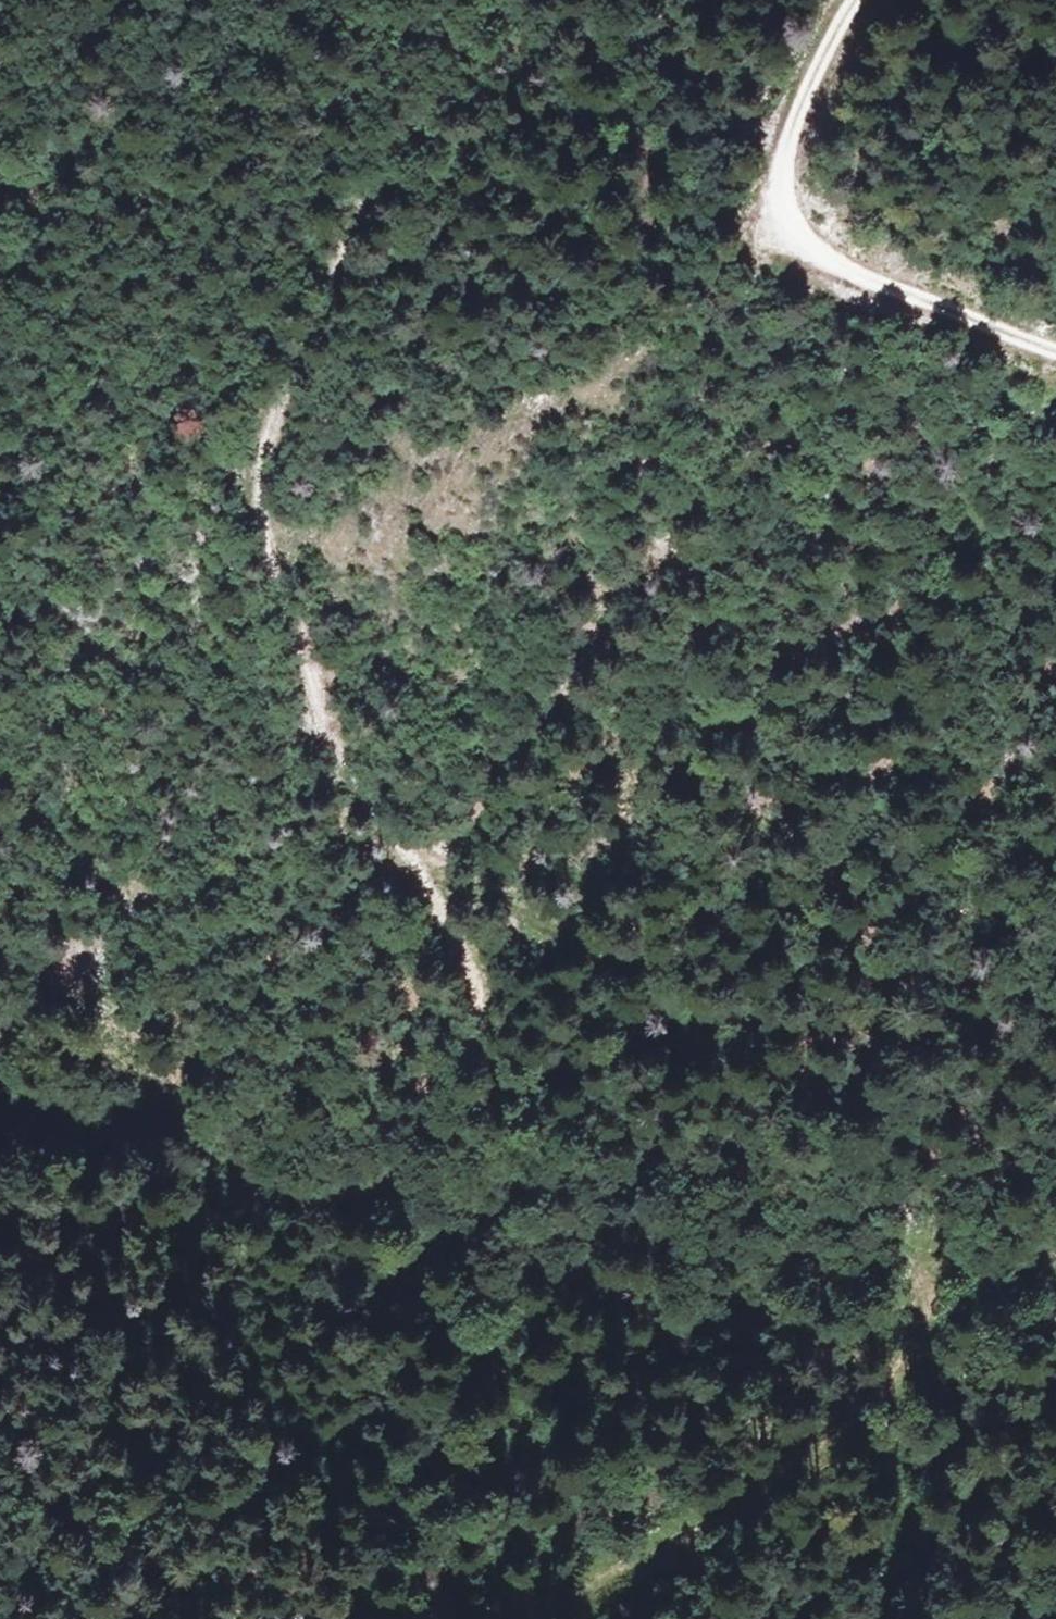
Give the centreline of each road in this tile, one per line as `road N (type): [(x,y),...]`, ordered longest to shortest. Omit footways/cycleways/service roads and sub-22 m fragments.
road 1 (track): [(466,0),(390,143),(263,461),(261,500),(309,682),(468,931),(481,1042),(453,1095),(330,1189),(198,1216),(37,1196),(0,1205)]
road 2 (track): [(861,0),(827,46),(783,149),(793,224),(837,264),(871,282),(1055,354)]

